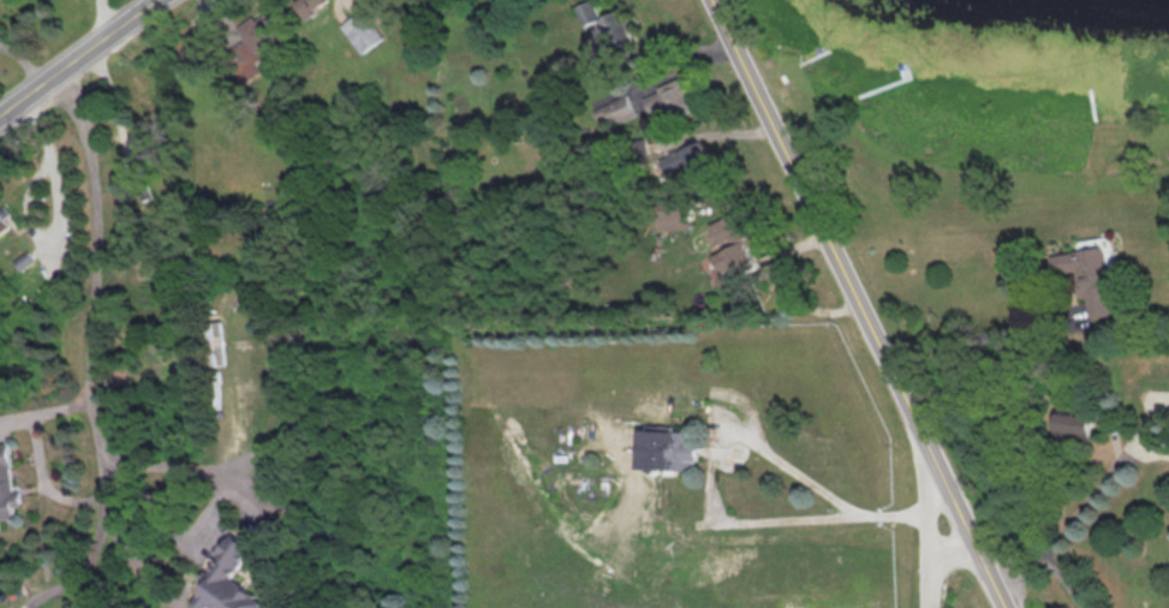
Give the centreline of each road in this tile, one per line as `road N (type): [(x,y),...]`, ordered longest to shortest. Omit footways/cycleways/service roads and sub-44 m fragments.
road 1 (tertiary): [(1012,607),(716,0)]
road 2 (secondary): [(0,120),(164,0)]
road 3 (residential): [(933,607),(928,434)]
road 4 (residential): [(992,570),(1066,570),(1092,607)]

